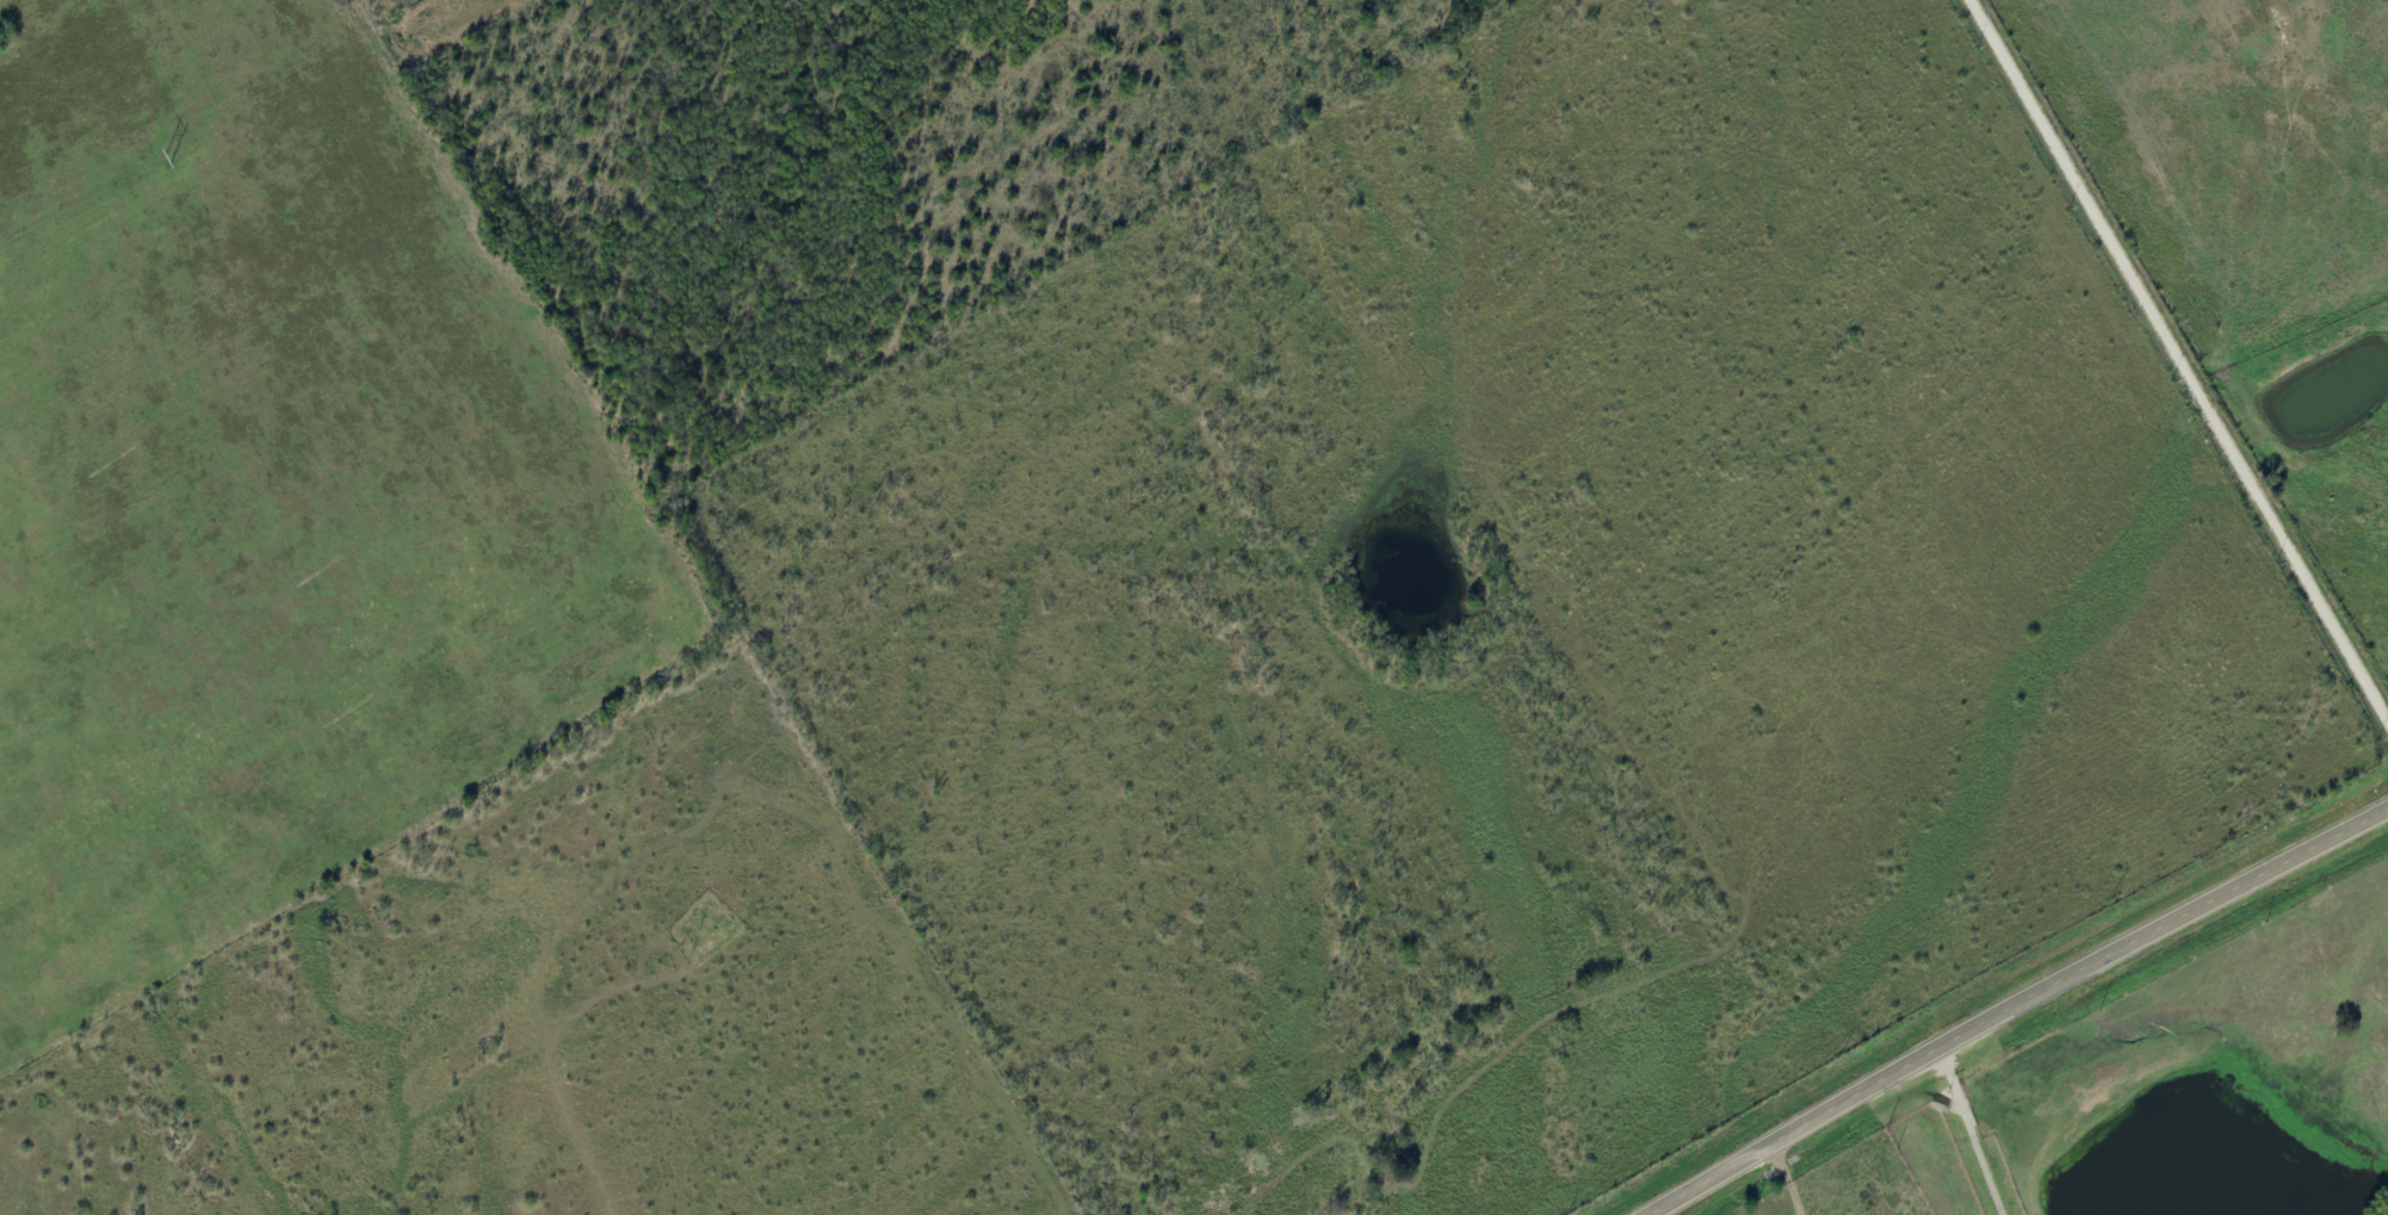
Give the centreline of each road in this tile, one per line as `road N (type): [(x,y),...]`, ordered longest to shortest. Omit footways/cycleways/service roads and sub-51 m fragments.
road 1 (secondary): [(2387,811),(1659,1214)]
road 2 (residential): [(2387,706),(1979,0)]

